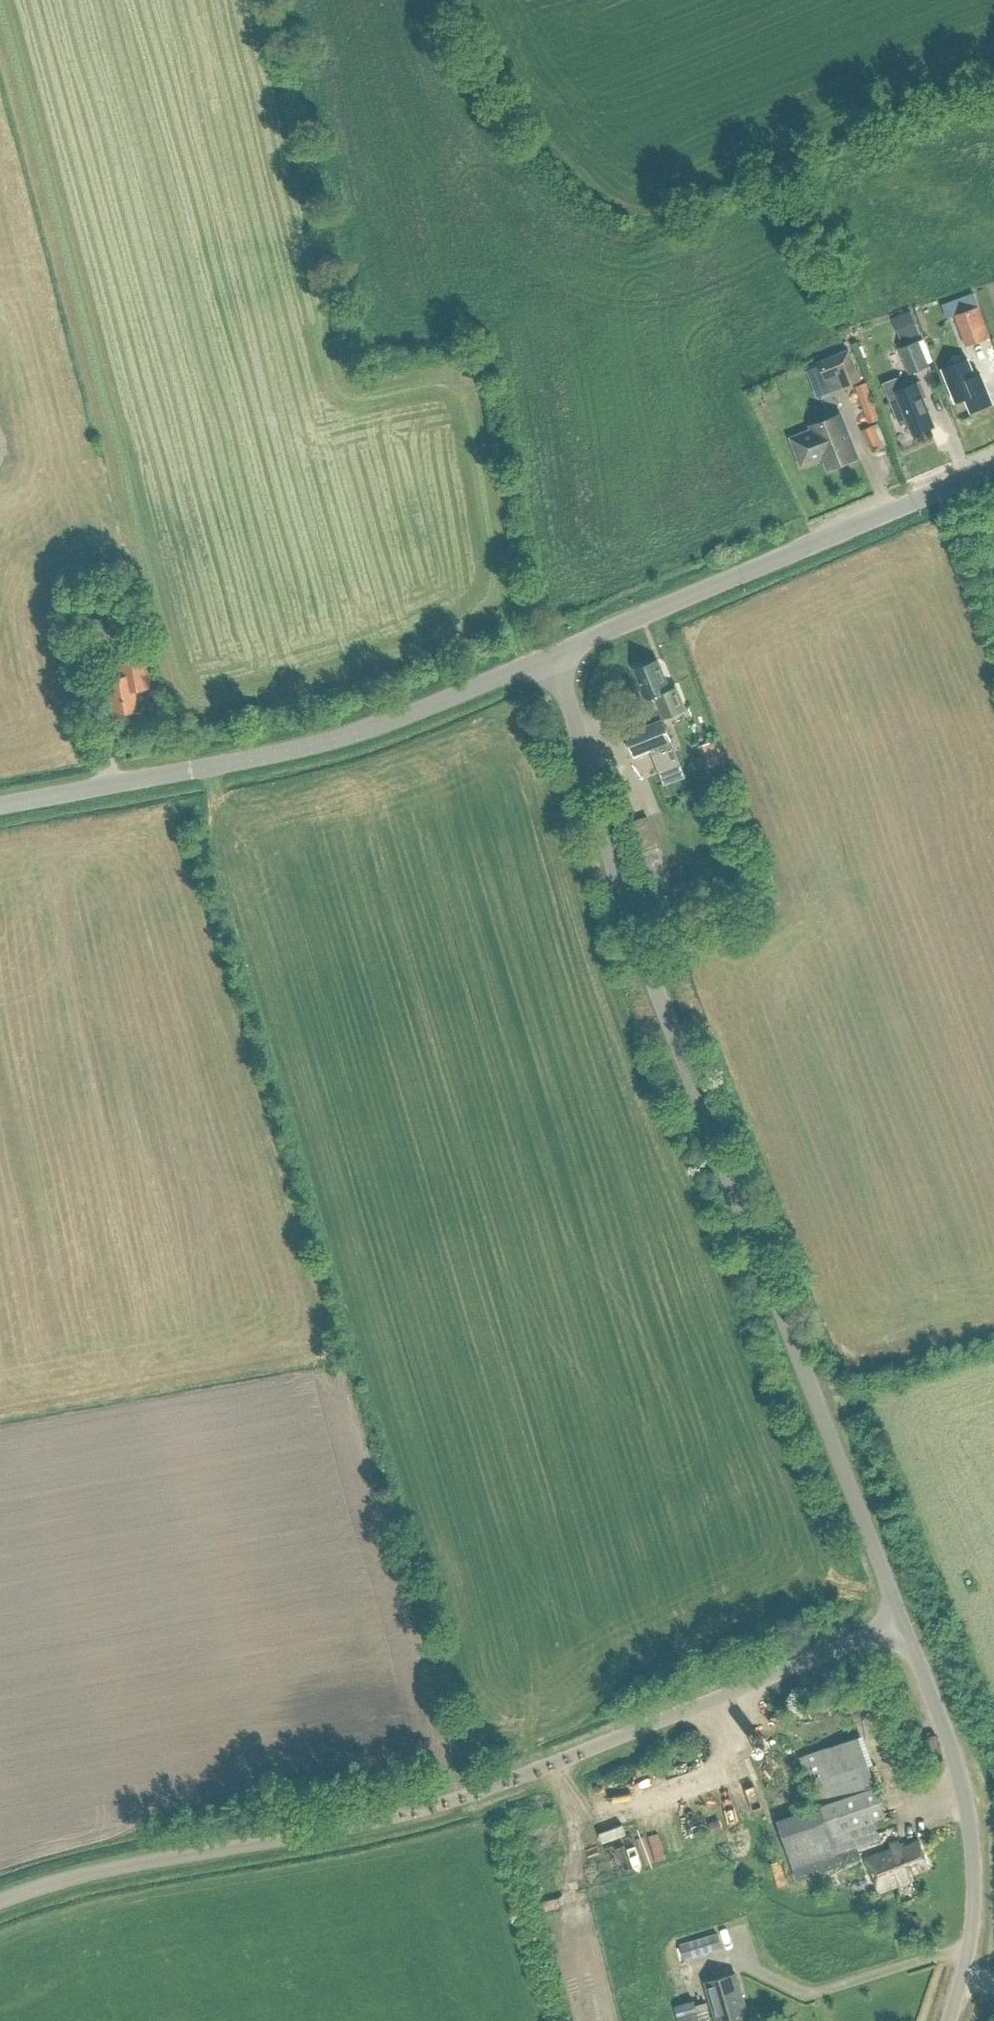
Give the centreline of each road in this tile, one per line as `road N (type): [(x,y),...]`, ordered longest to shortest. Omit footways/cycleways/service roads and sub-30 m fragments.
road 1 (unclassified): [(904,1625),(653,984),(552,654)]
road 2 (unclassified): [(0,1899),(104,1869),(448,1801),(904,1625)]
road 3 (tertiary): [(0,803),(330,741),(552,654)]
road 4 (tertiary): [(552,654),(993,466)]
road 5 (unclassified): [(950,2020),(971,1937),(972,1843),(947,1733),(904,1625)]
road 6 (track): [(968,1955),(935,1955),(809,1991),(732,1958)]

